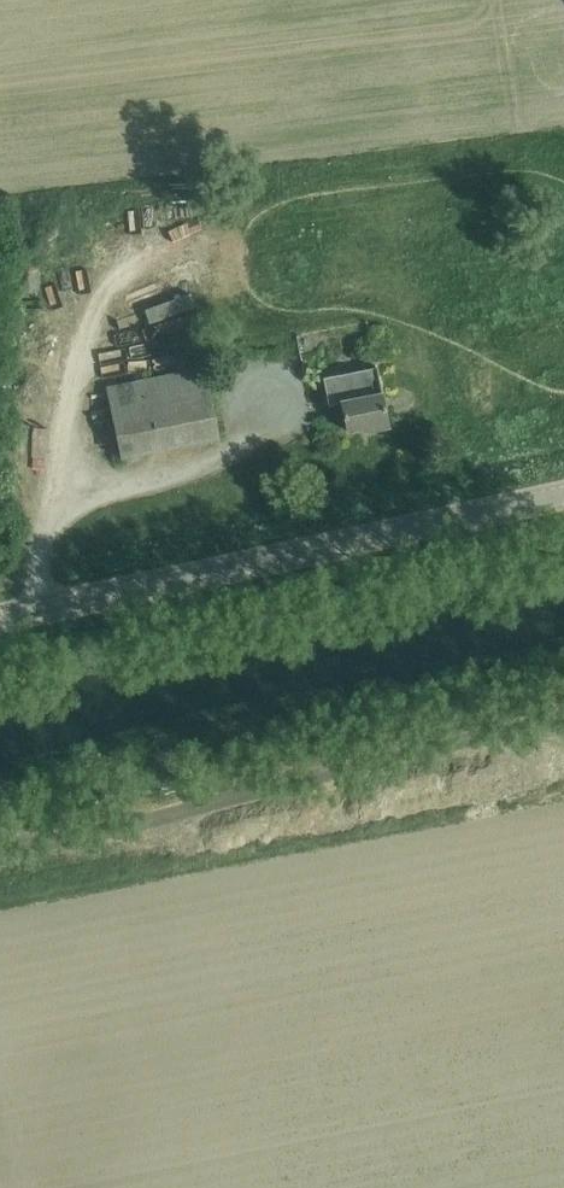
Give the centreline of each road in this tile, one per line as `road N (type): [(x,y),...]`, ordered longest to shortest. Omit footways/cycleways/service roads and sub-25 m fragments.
road 1 (track): [(0,839),(563,710)]
road 2 (tertiary): [(0,619),(563,496)]

